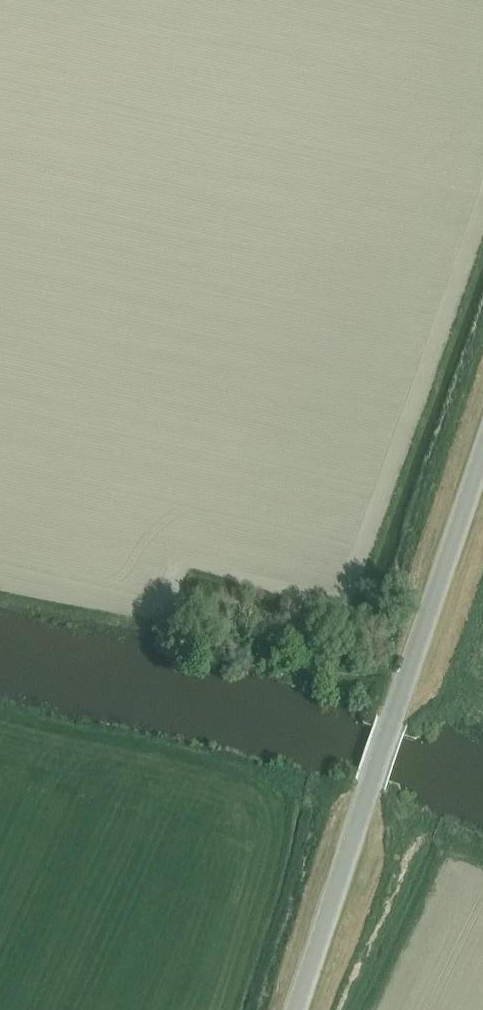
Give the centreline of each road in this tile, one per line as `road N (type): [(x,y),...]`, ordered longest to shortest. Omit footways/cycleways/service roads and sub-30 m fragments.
road 1 (tertiary): [(295,1009),(482,452)]

